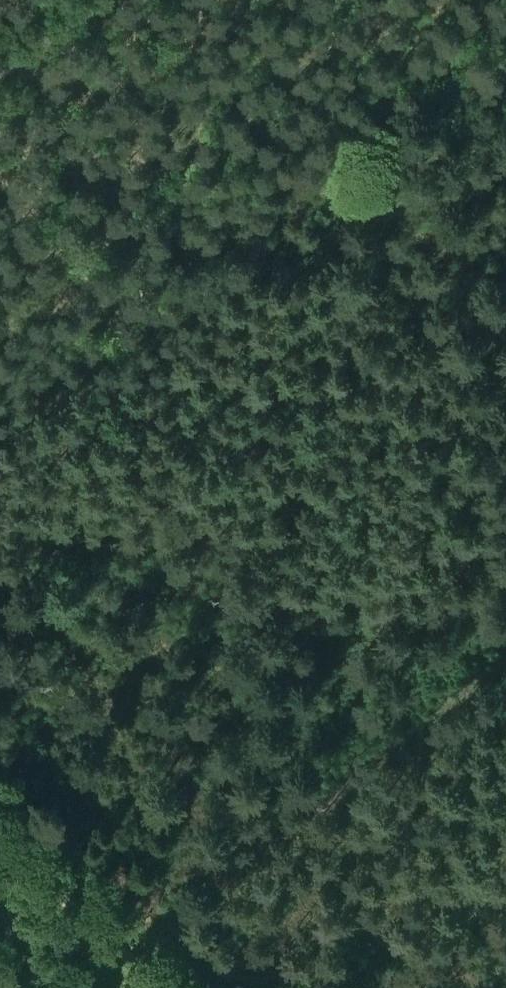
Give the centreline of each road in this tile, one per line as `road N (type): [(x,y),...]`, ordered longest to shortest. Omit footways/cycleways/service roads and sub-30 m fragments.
road 1 (track): [(140,970),(0,850)]
road 2 (track): [(102,0),(0,75)]

